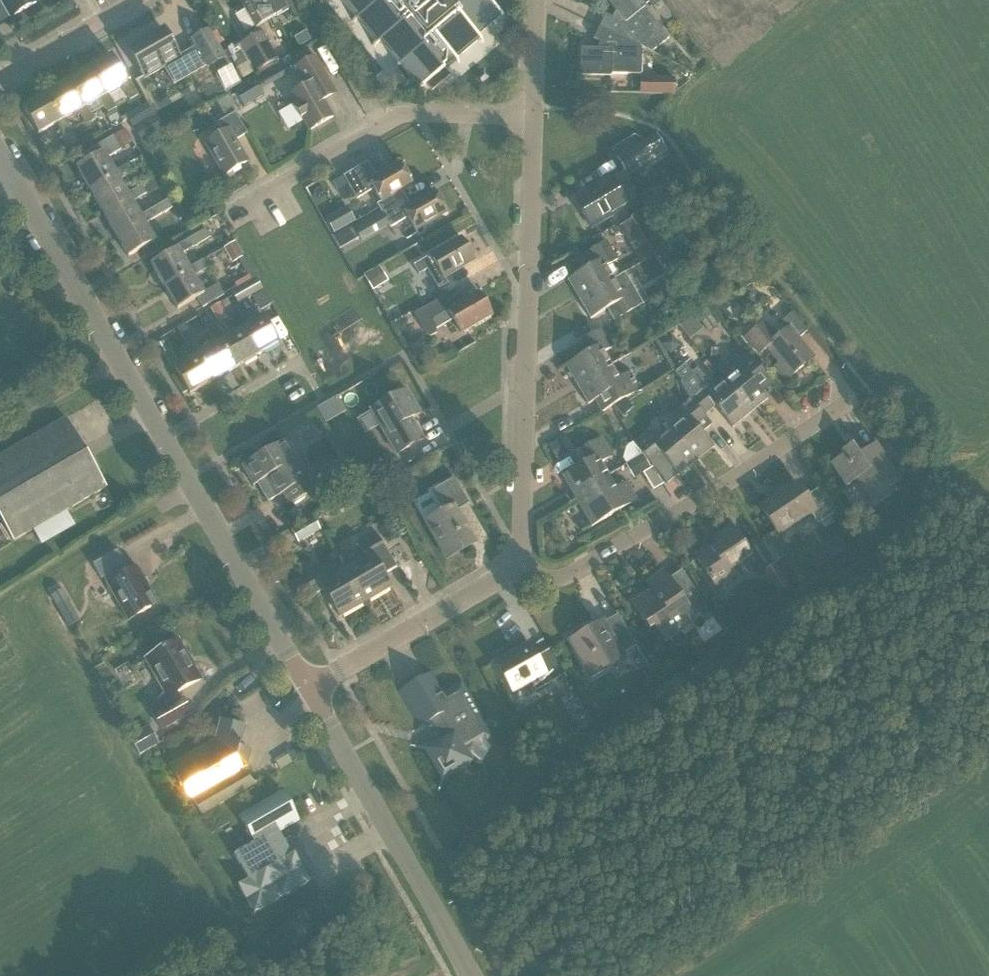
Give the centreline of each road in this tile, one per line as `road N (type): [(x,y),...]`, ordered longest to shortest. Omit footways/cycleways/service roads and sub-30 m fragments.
road 1 (tertiary): [(312,685),(0,149)]
road 2 (residential): [(513,561),(524,533),(534,118)]
road 3 (residential): [(513,561),(561,579),(852,398)]
road 4 (tertiary): [(470,975),(312,685)]
road 5 (residential): [(237,207),(403,113),(534,118)]
road 6 (residential): [(312,685),(513,561)]
road 7 (residential): [(0,70),(130,0)]

